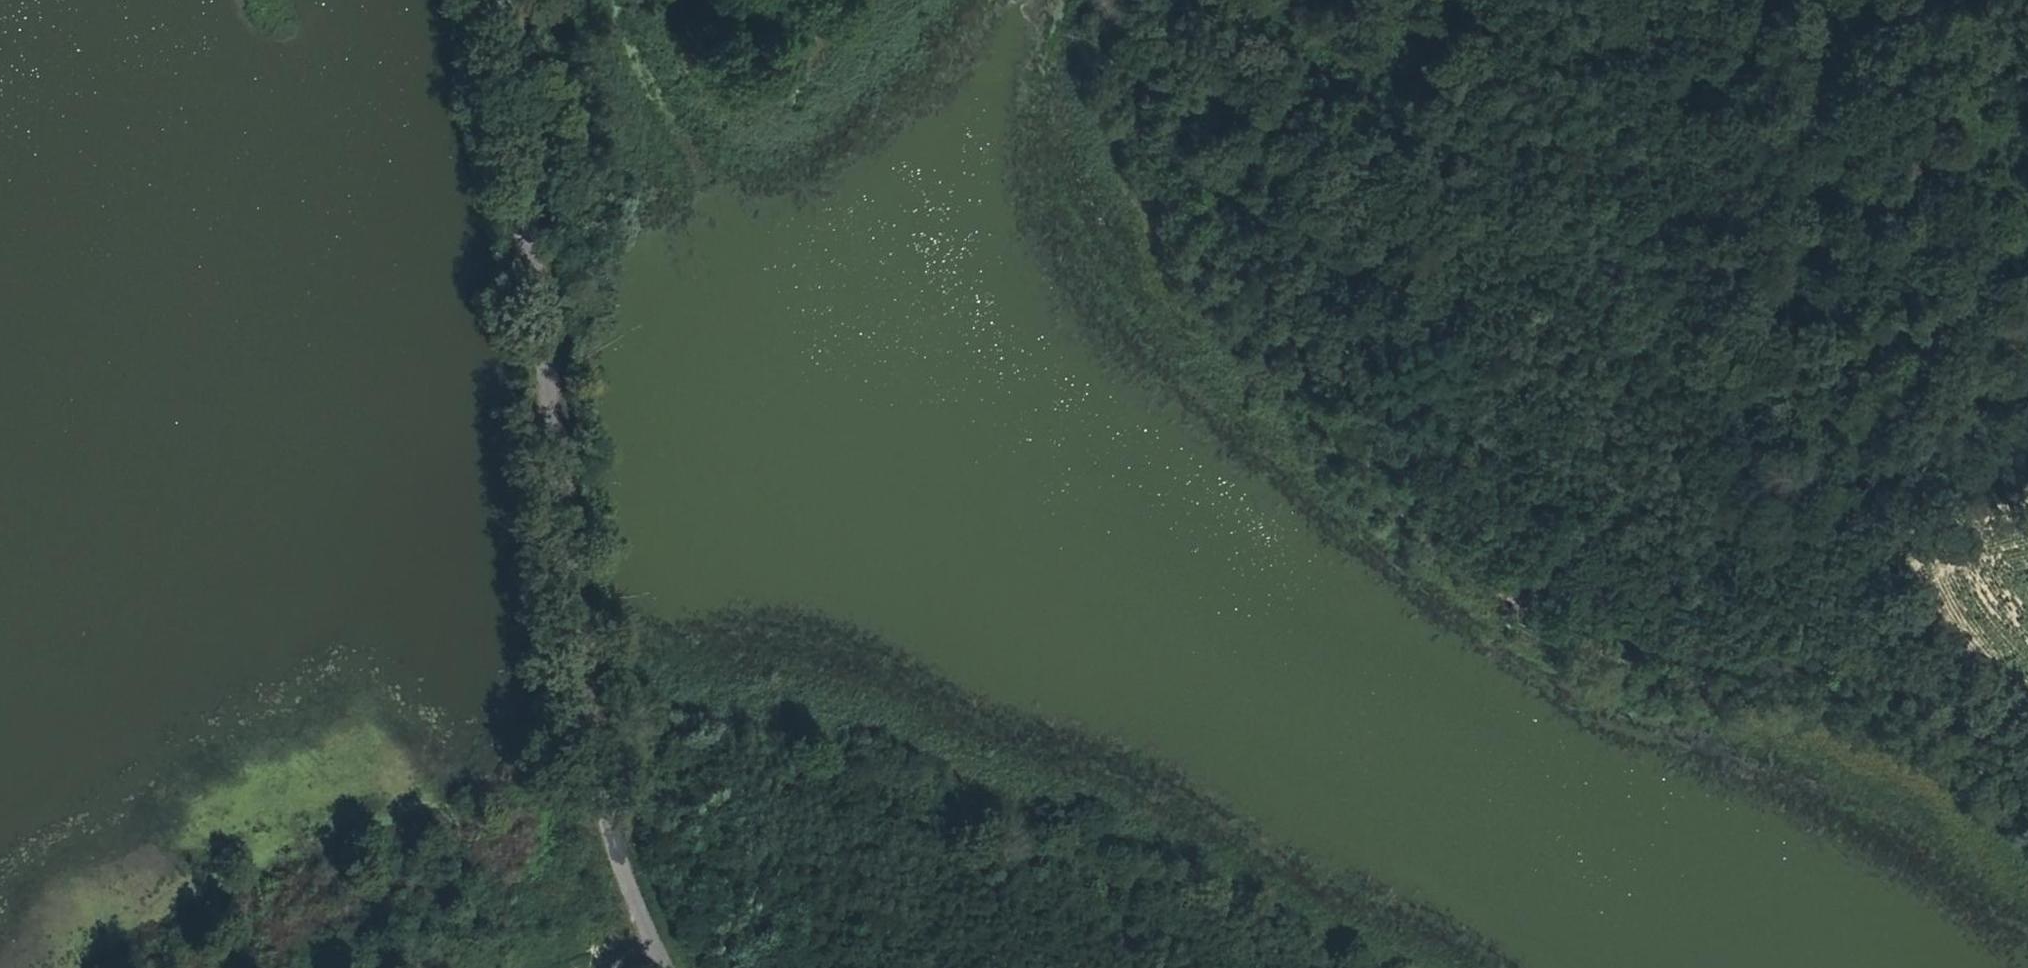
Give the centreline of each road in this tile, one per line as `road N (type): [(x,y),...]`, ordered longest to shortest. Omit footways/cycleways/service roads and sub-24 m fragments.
road 1 (unclassified): [(674,967),(631,870),(604,711),(537,0)]
road 2 (track): [(2027,71),(1790,0)]

